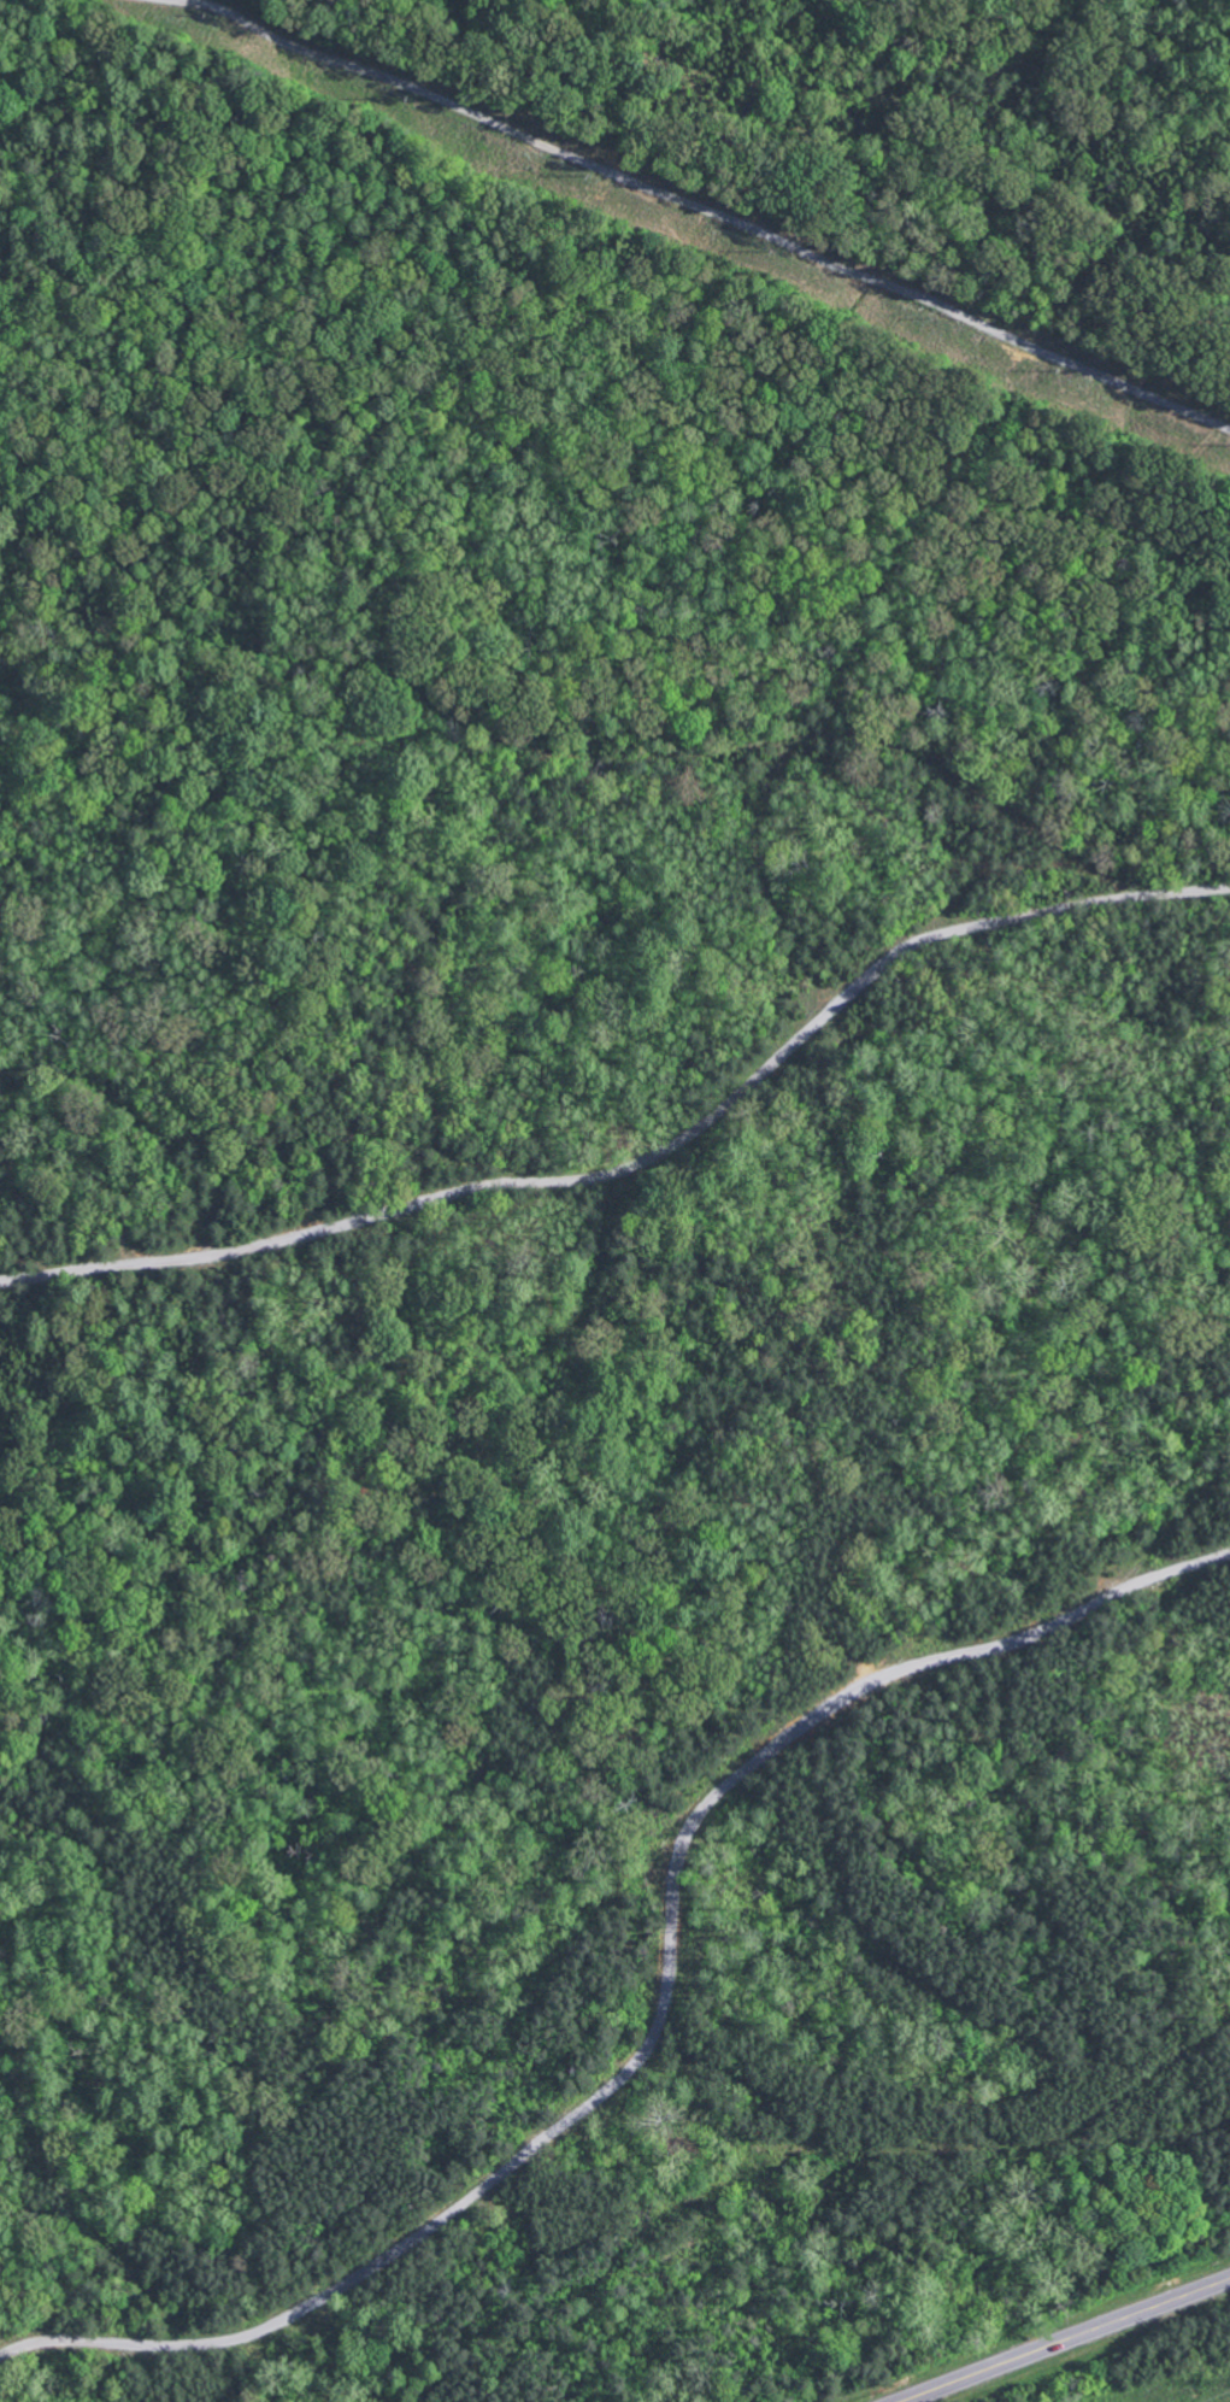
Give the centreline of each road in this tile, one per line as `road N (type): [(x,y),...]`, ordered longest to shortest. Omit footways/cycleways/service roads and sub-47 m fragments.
road 1 (trunk): [(904,2401),(1229,2281)]

